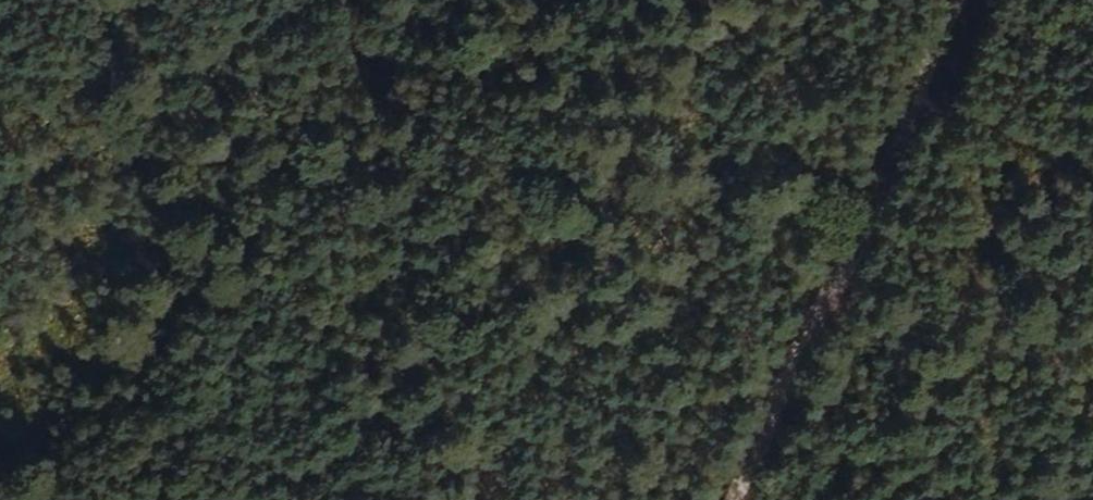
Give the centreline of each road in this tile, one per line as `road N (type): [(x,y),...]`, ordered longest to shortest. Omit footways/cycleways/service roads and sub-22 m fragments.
road 1 (track): [(986,0),(752,499)]

